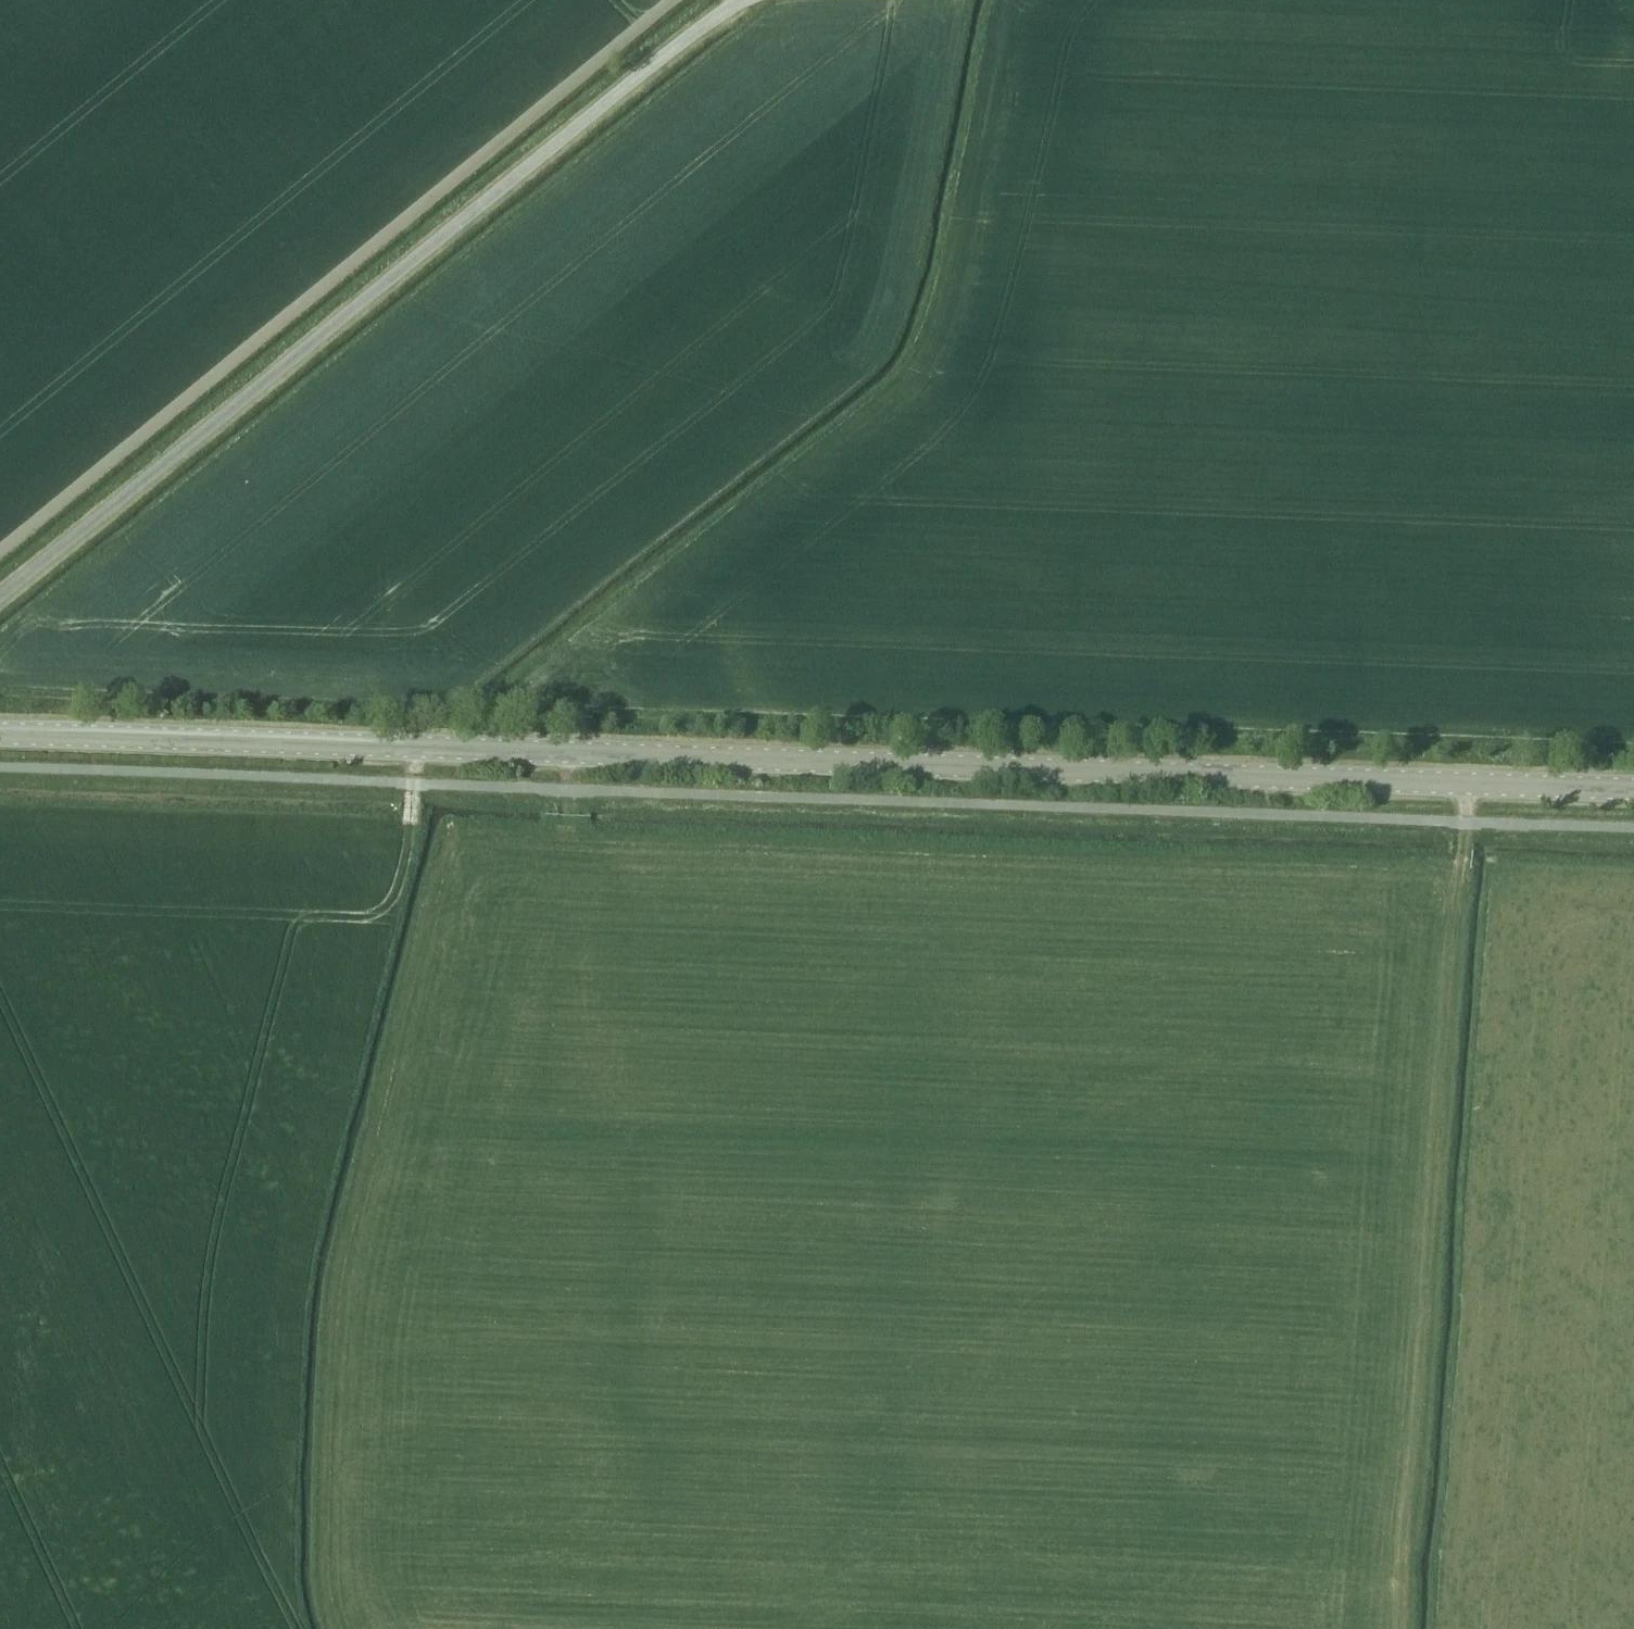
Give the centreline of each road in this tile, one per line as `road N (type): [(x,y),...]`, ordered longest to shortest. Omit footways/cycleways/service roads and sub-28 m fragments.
road 1 (tertiary): [(0,735),(1633,787)]
road 2 (unclassified): [(0,598),(735,0)]

